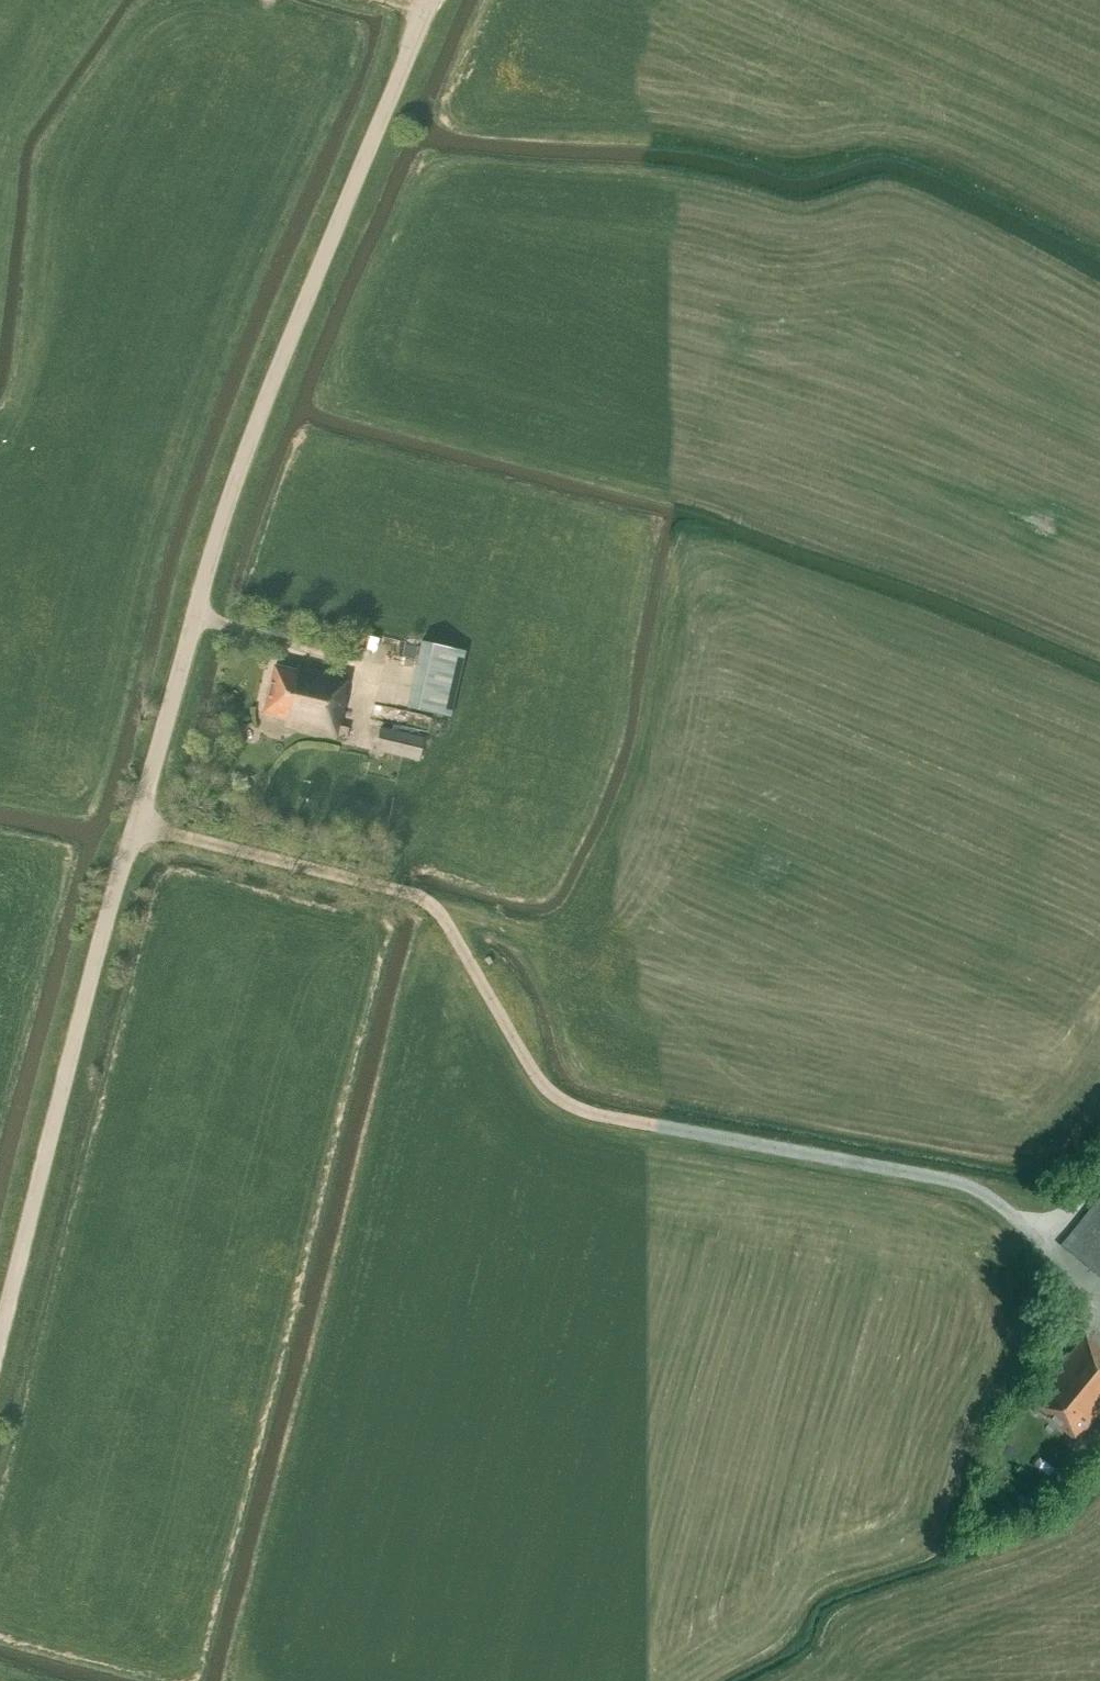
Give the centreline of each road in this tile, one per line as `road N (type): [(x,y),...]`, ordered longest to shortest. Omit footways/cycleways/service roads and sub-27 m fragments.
road 1 (unclassified): [(0,1339),(114,893),(225,512),(434,0)]

